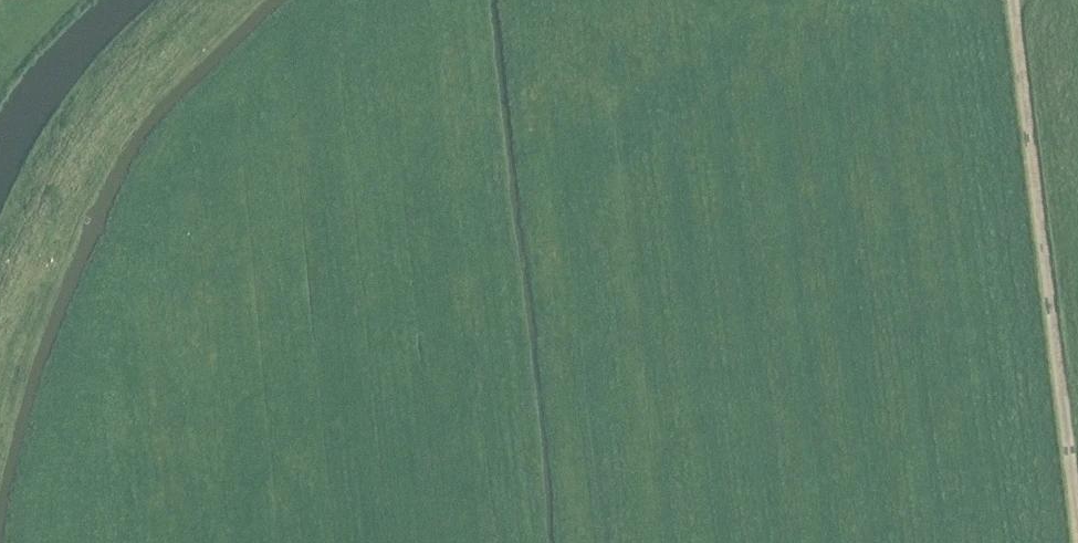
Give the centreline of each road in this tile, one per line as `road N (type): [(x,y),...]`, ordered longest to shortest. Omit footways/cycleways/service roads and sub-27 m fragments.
road 1 (track): [(1014,0),(1077,530)]

